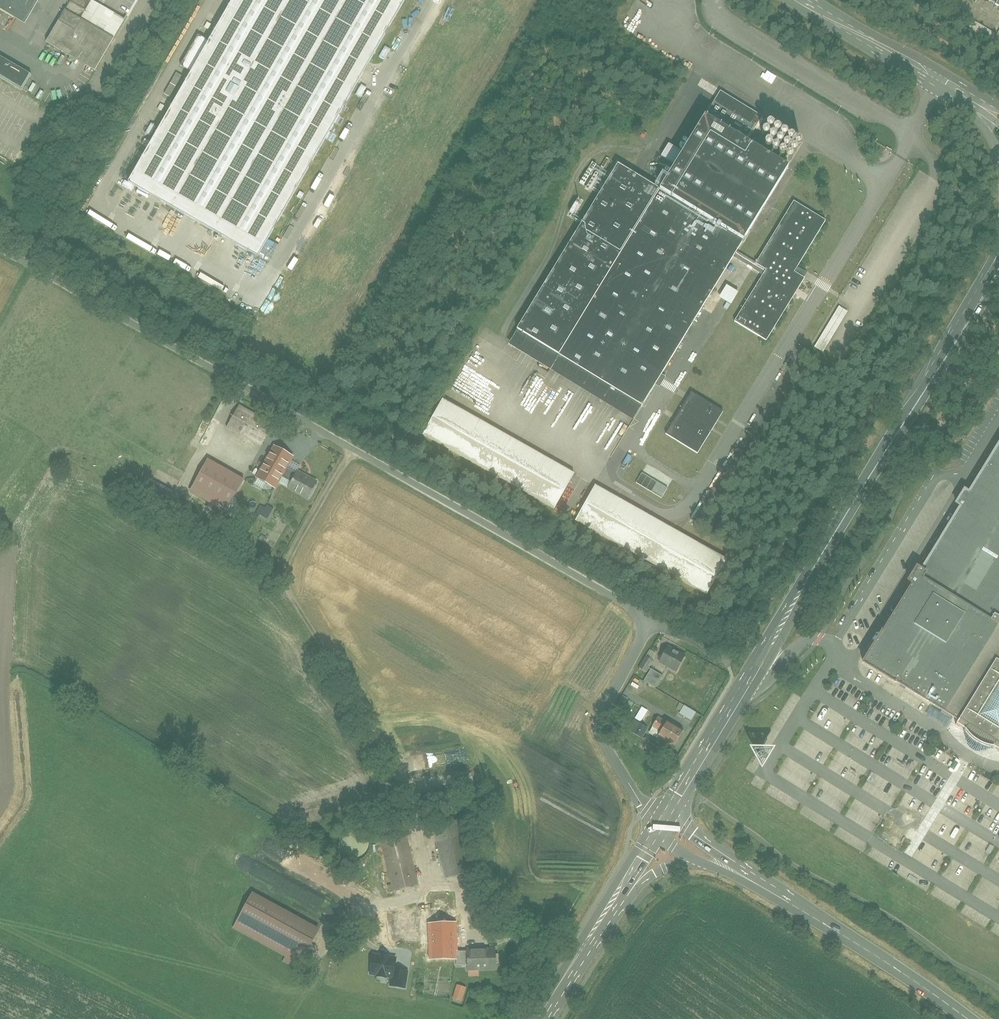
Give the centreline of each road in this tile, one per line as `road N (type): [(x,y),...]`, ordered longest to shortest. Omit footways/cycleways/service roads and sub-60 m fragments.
road 1 (residential): [(653,622),(0,248)]
road 2 (secondary): [(990,278),(660,819)]
road 3 (residential): [(653,622),(608,702),(602,736),(626,783),(660,819)]
road 4 (primary): [(814,917),(969,1018)]
road 5 (primary): [(814,917),(660,819)]
road 6 (secondary): [(806,0),(944,81)]
road 7 (primary): [(621,886),(541,1018)]

